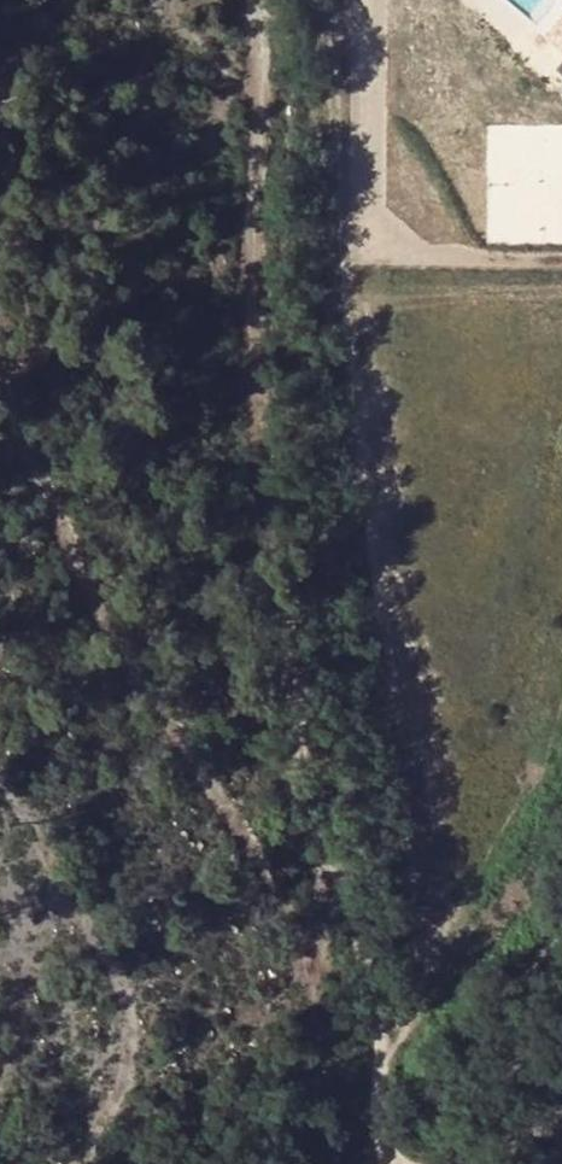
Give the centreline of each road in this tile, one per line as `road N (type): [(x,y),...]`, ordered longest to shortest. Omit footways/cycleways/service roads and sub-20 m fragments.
road 1 (track): [(258,0),(246,277),(271,524),(377,999),(390,1109)]
road 2 (track): [(0,399),(150,706),(262,870),(296,951),(313,960),(326,950),(327,933),(316,889),(344,870)]
road 3 (track): [(75,1163),(123,1075),(125,976),(0,765)]

